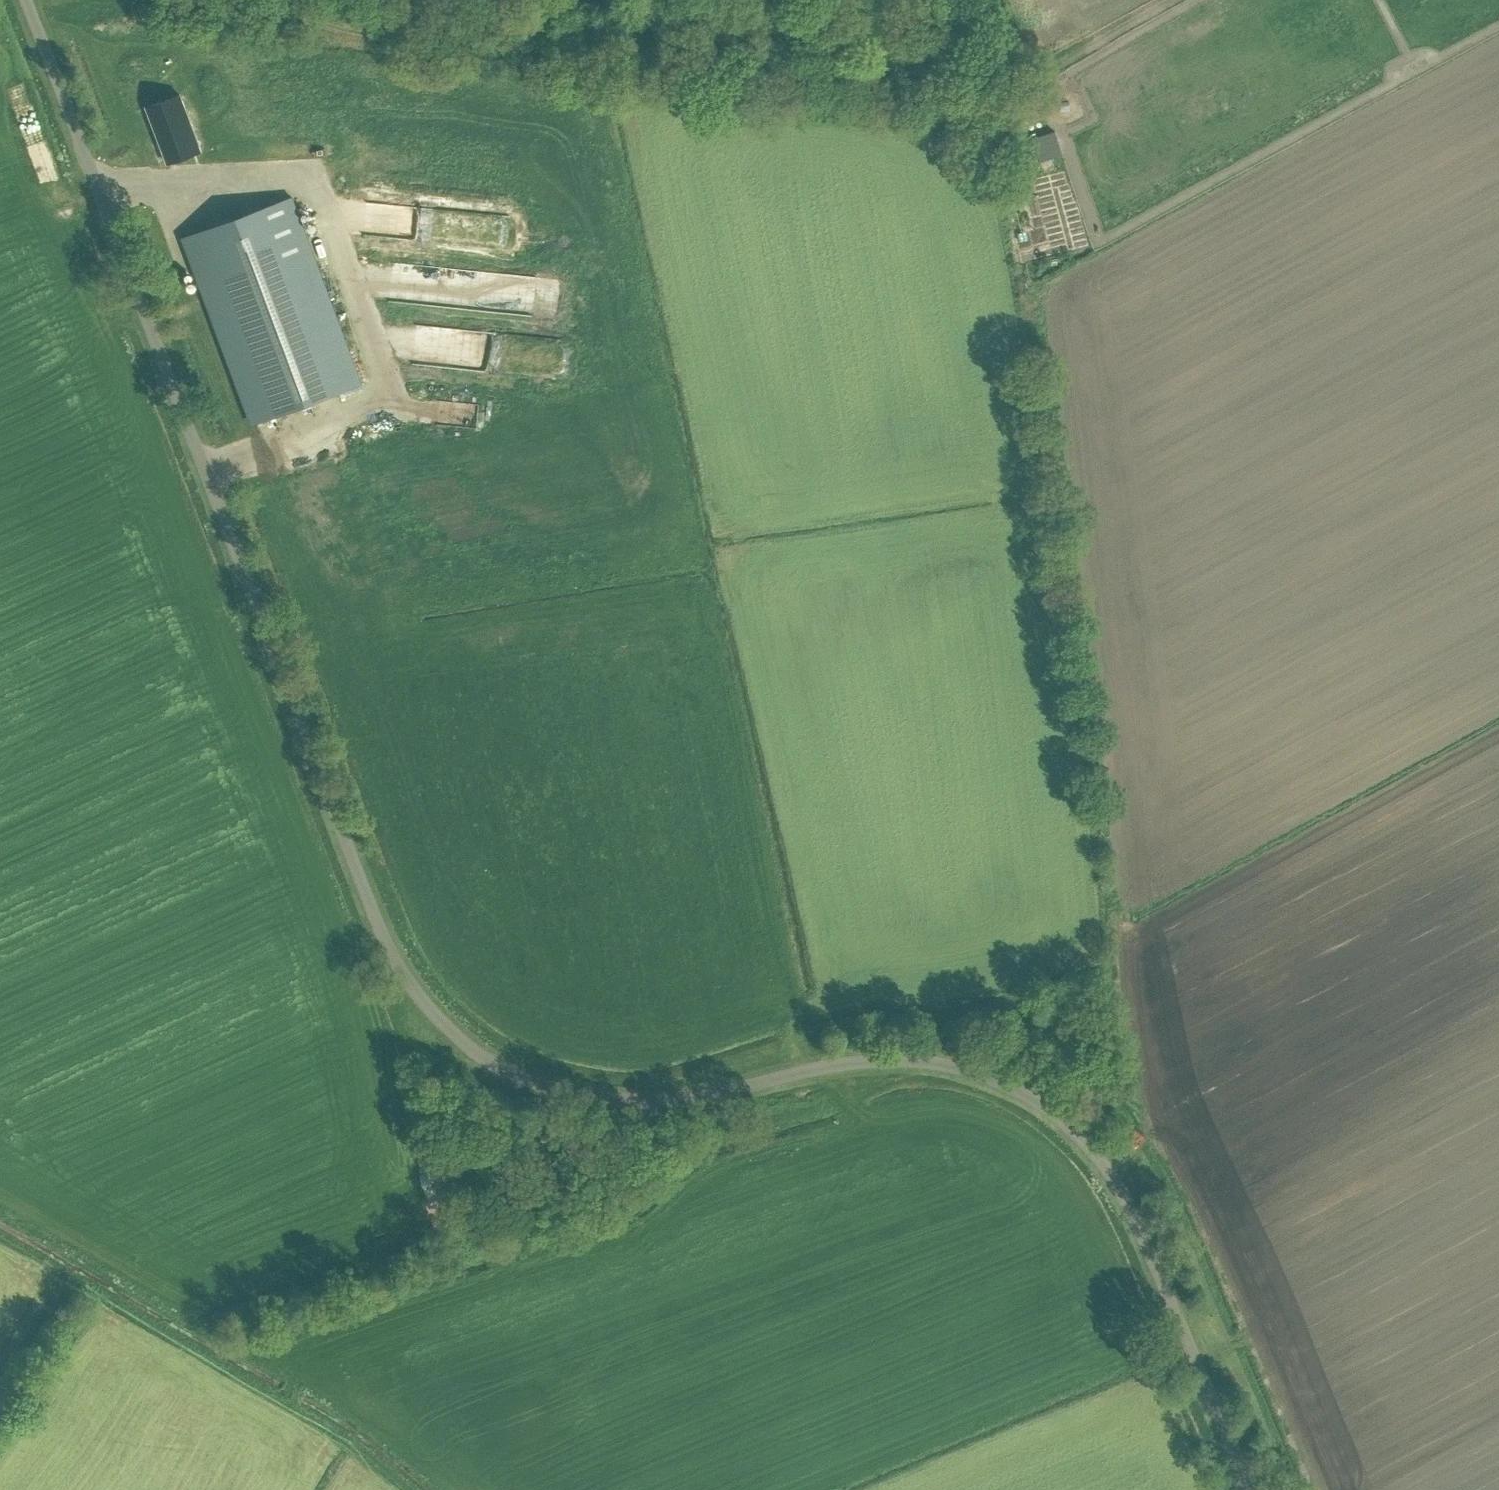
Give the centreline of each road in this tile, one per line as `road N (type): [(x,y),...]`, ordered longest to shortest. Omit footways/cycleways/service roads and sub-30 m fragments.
road 1 (unclassified): [(1251,1489),(1122,1193),(1085,1143),(1037,1102),(985,1074),(902,1059),(842,1062),(694,1096),(574,1092),(487,1060),(420,997),(390,954),(24,0)]
road 2 (track): [(1155,0),(982,93),(800,34),(627,4),(575,5),(484,42),(369,35),(276,11),(181,0)]

